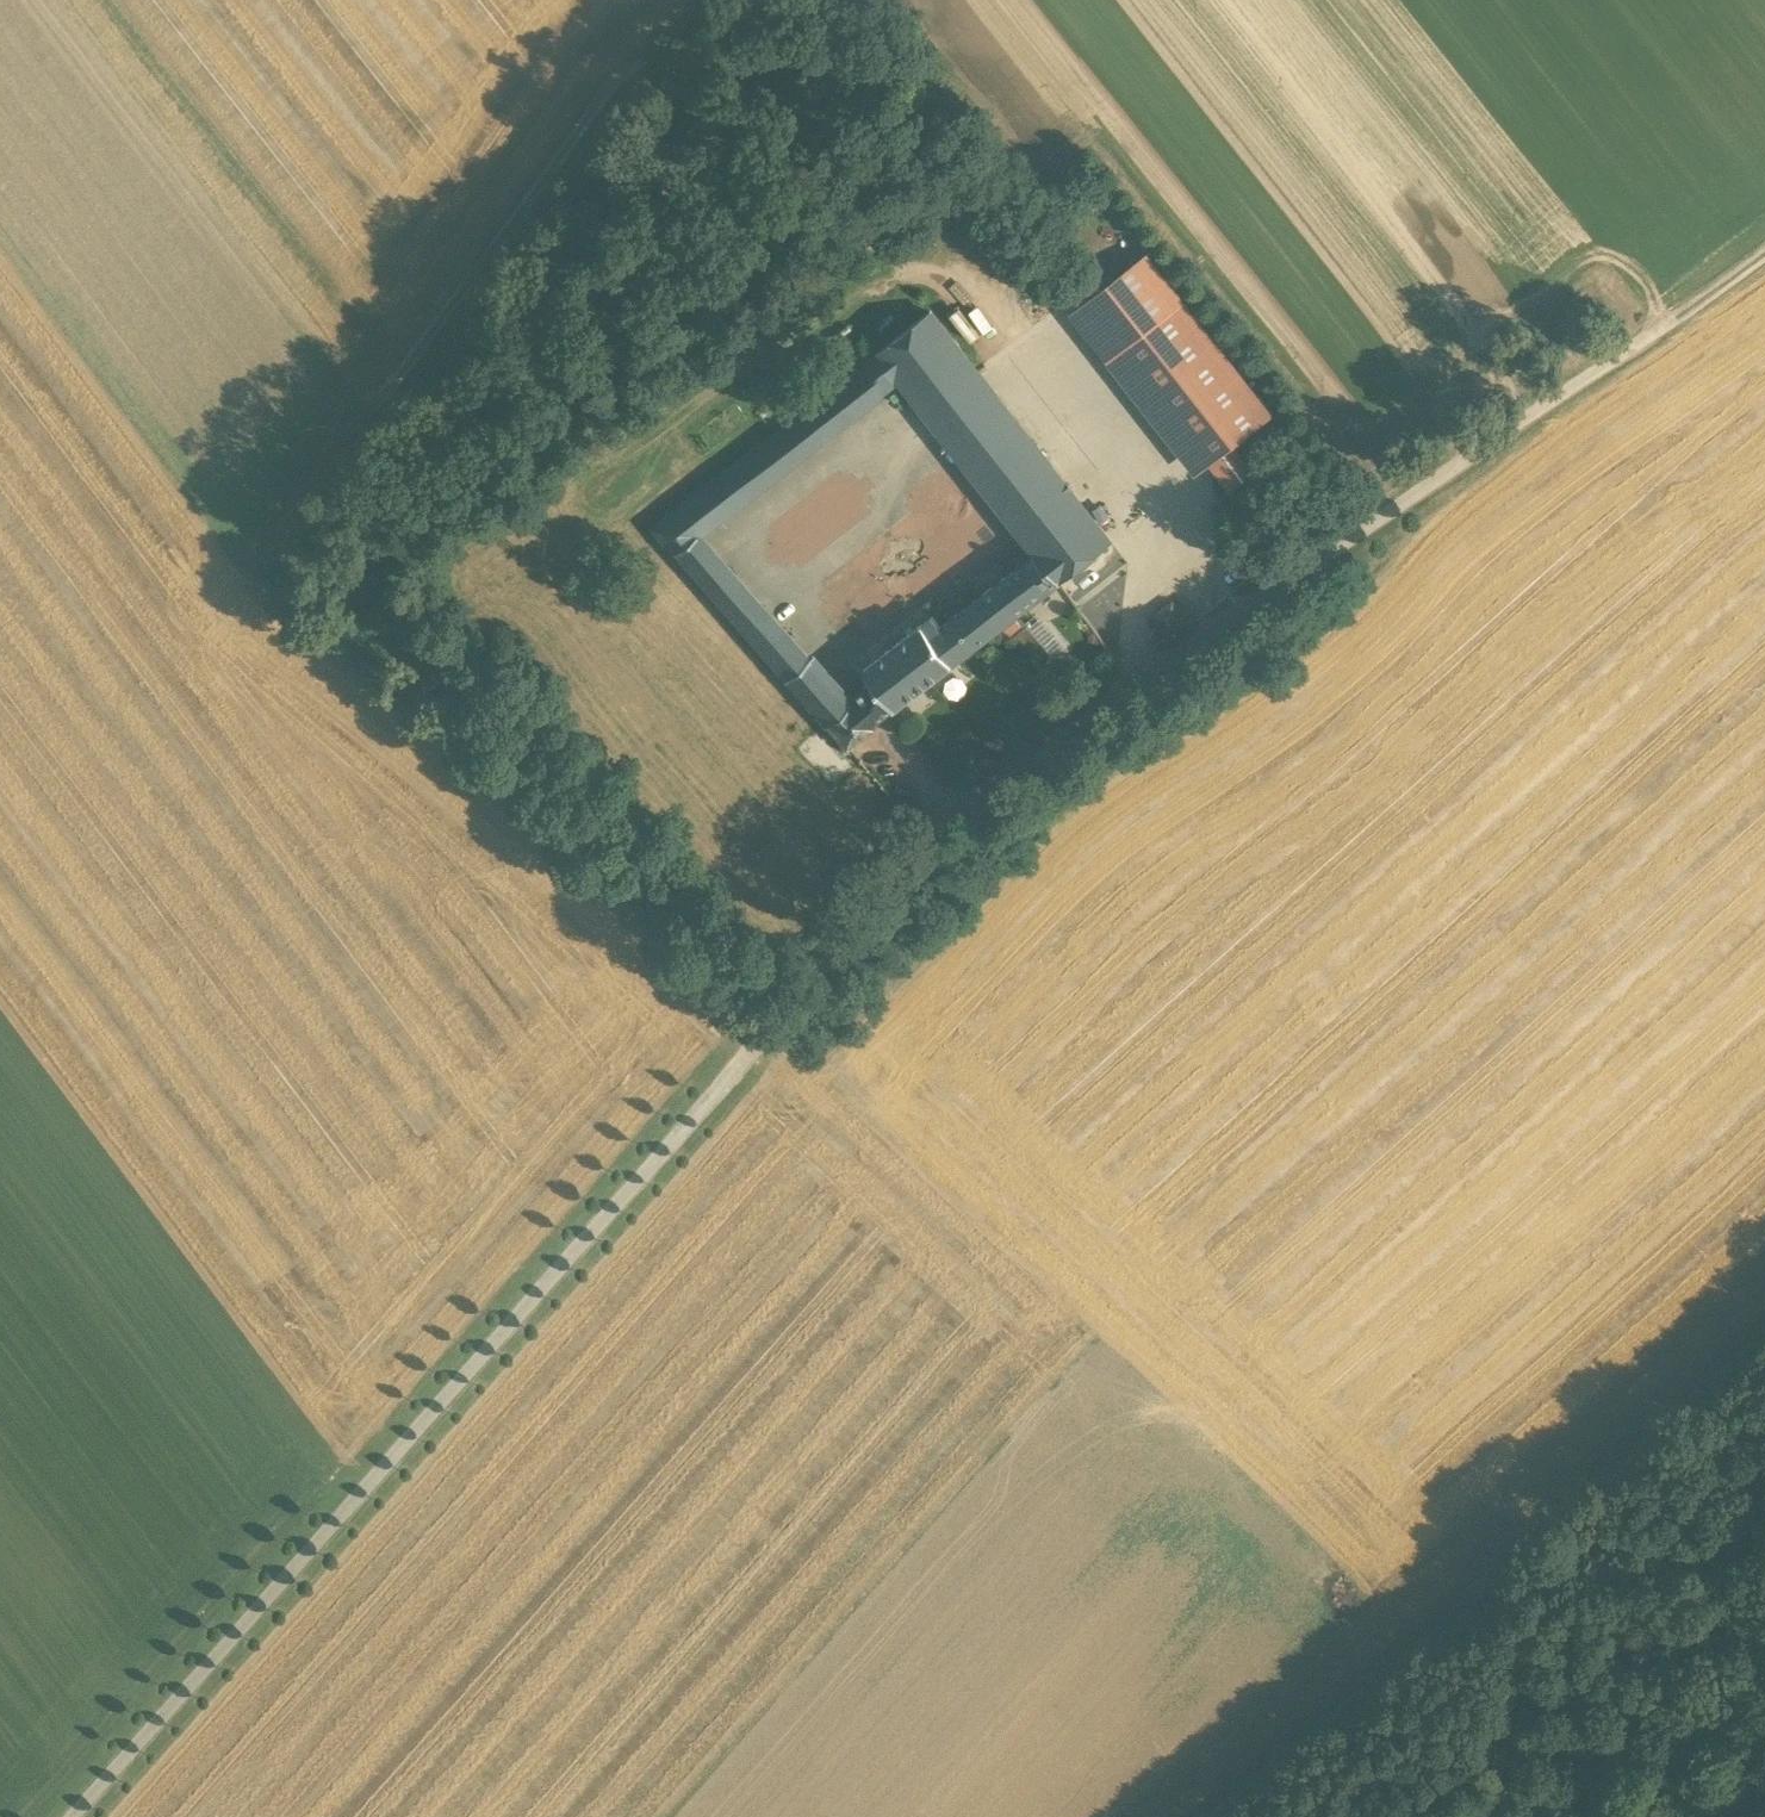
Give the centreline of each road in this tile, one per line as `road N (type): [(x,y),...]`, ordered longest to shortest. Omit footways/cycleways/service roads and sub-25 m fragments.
road 1 (track): [(73,1816),(958,823)]
road 2 (track): [(958,823),(1264,594),(1764,243)]
road 3 (track): [(1235,616),(1044,347)]

